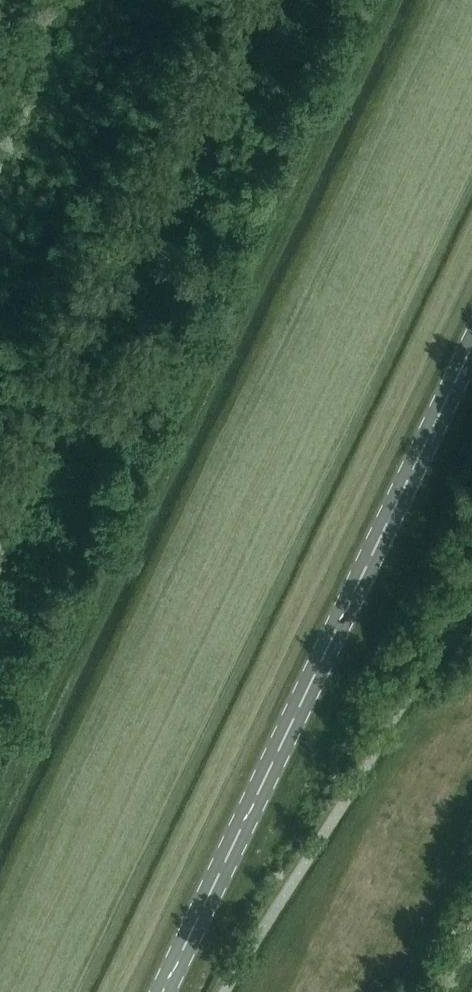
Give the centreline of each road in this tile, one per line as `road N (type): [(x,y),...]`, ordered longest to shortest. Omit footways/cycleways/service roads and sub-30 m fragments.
road 1 (track): [(0,808),(386,0)]
road 2 (primary): [(162,991),(471,346)]

